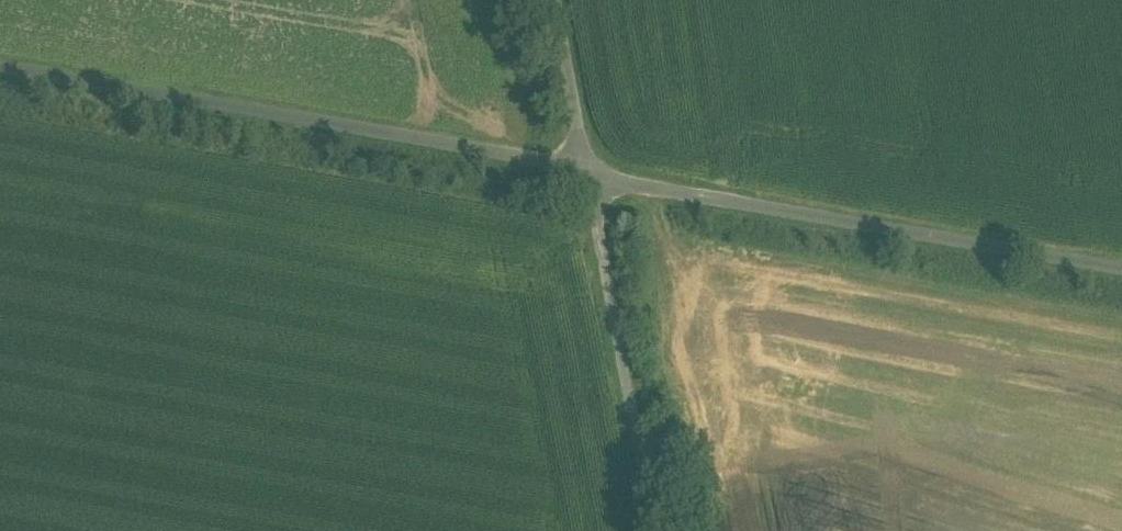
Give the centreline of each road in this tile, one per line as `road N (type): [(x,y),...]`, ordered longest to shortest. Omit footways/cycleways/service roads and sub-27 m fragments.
road 1 (residential): [(565,145),(0,53)]
road 2 (residential): [(1121,254),(565,145)]
road 3 (unclassified): [(565,145),(625,530)]
road 4 (unclassified): [(540,0),(565,145)]

